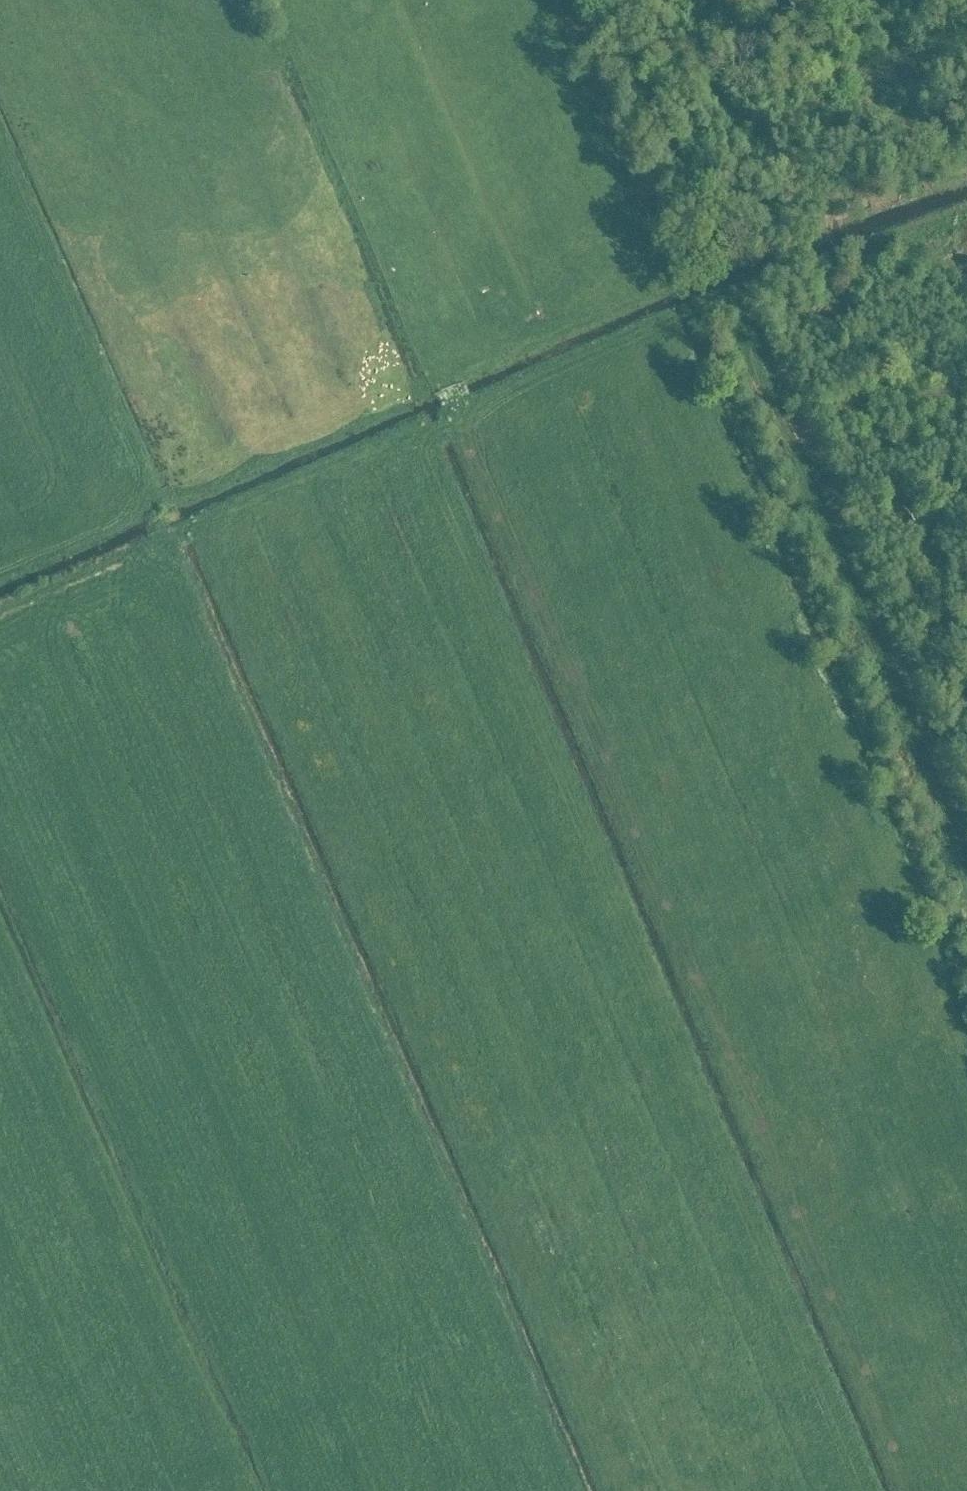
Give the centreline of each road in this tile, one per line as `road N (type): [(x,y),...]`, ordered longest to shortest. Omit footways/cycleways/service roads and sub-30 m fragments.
road 1 (track): [(738,301),(966,854)]

